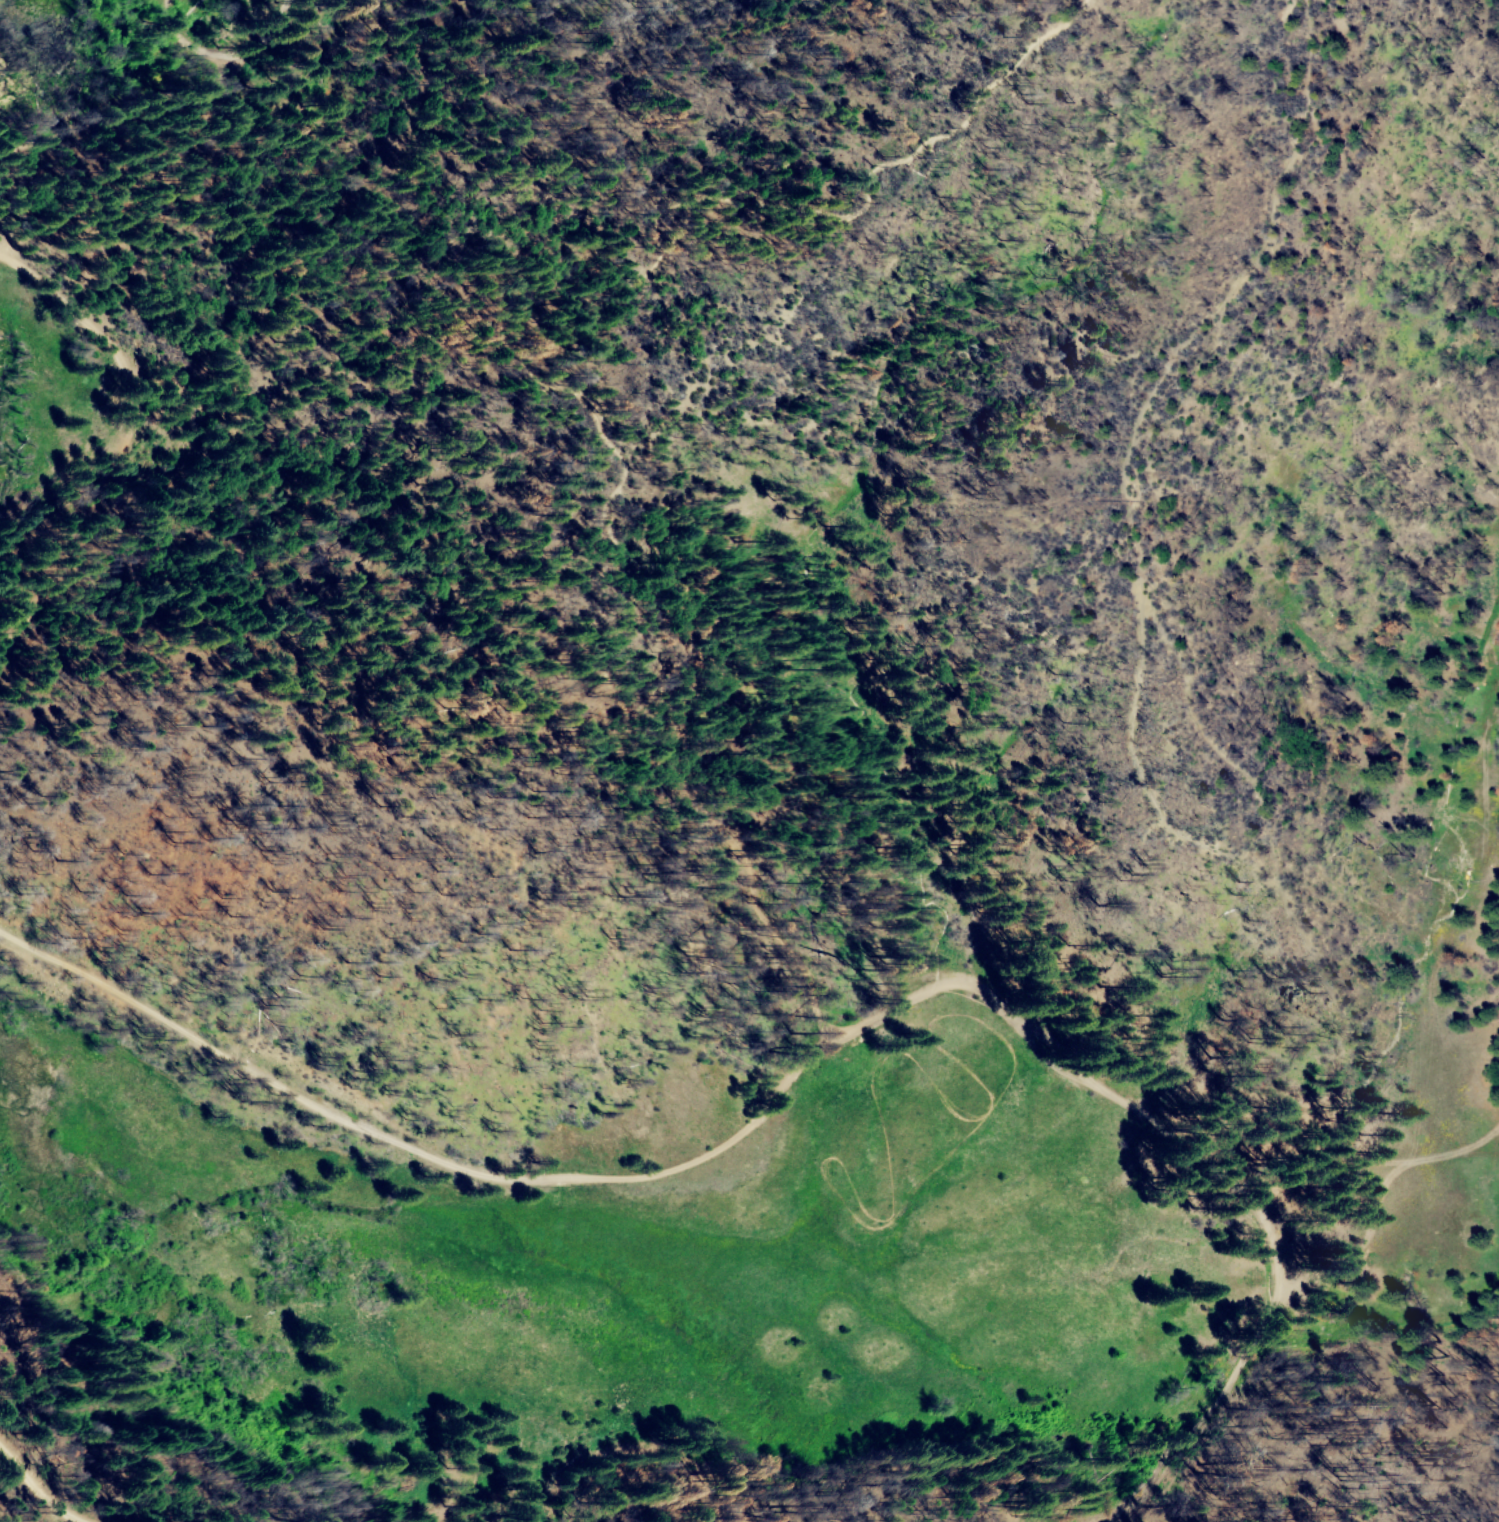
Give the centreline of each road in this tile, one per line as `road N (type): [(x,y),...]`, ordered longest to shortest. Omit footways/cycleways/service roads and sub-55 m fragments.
road 1 (track): [(0,951),(271,1091),(343,1118),(474,1151),(623,1164),(673,1157),(730,1130),(796,1058),(879,1010),(937,984),(980,985),(1098,1072),(1175,1093),(1206,1113),(1237,1163),(1268,1241),(1276,1291),(1266,1325),(1136,1521)]
road 2 (track): [(201,62),(67,149),(11,215),(15,263),(109,341),(131,376),(116,491),(101,533),(0,672)]
road 3 (track): [(1237,1163),(1498,1148)]

